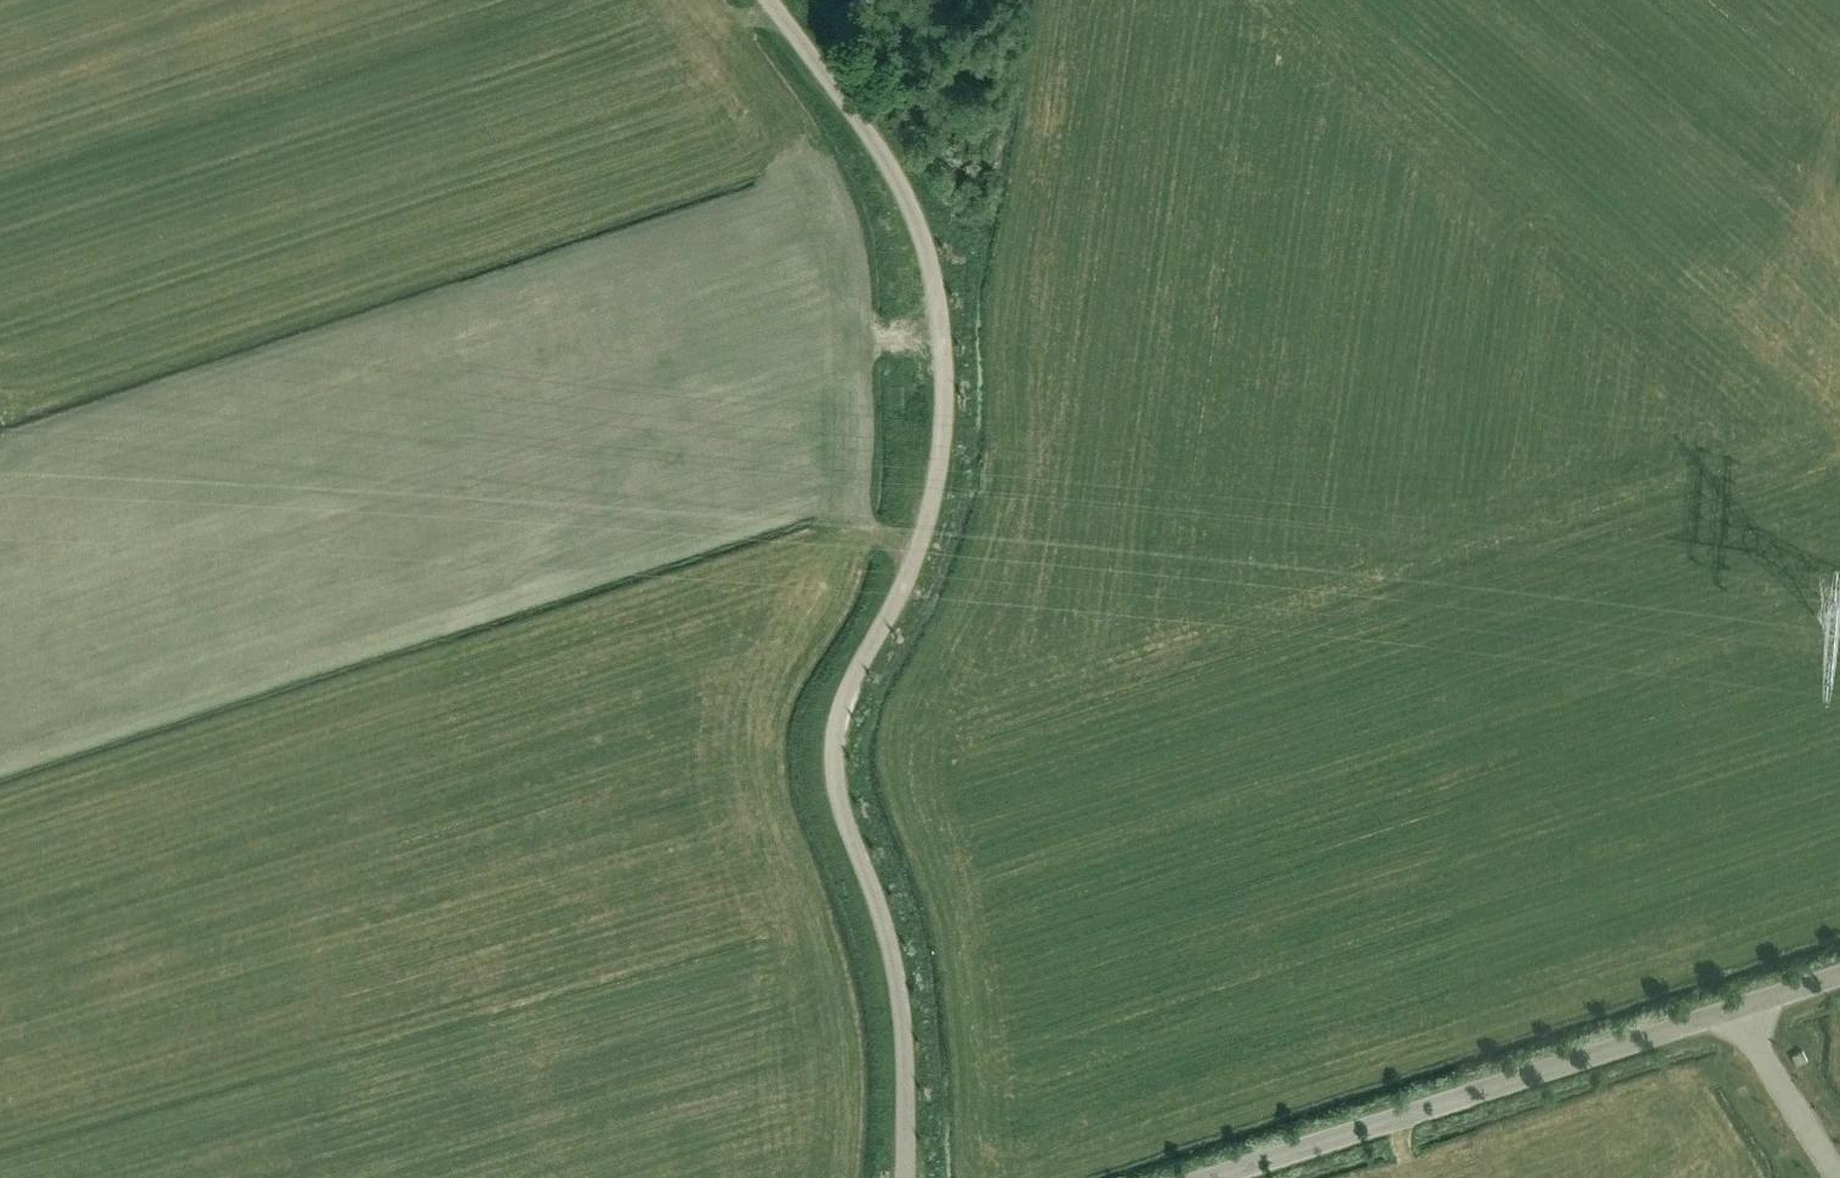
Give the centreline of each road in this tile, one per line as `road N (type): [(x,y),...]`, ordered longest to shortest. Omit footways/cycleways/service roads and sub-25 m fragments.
road 1 (unclassified): [(904,1177),(897,983),(832,755),(853,674),(899,592),(935,478),(944,388),(937,302),(892,171),(767,0)]
road 2 (tertiary): [(1215,1177),(1839,977)]

